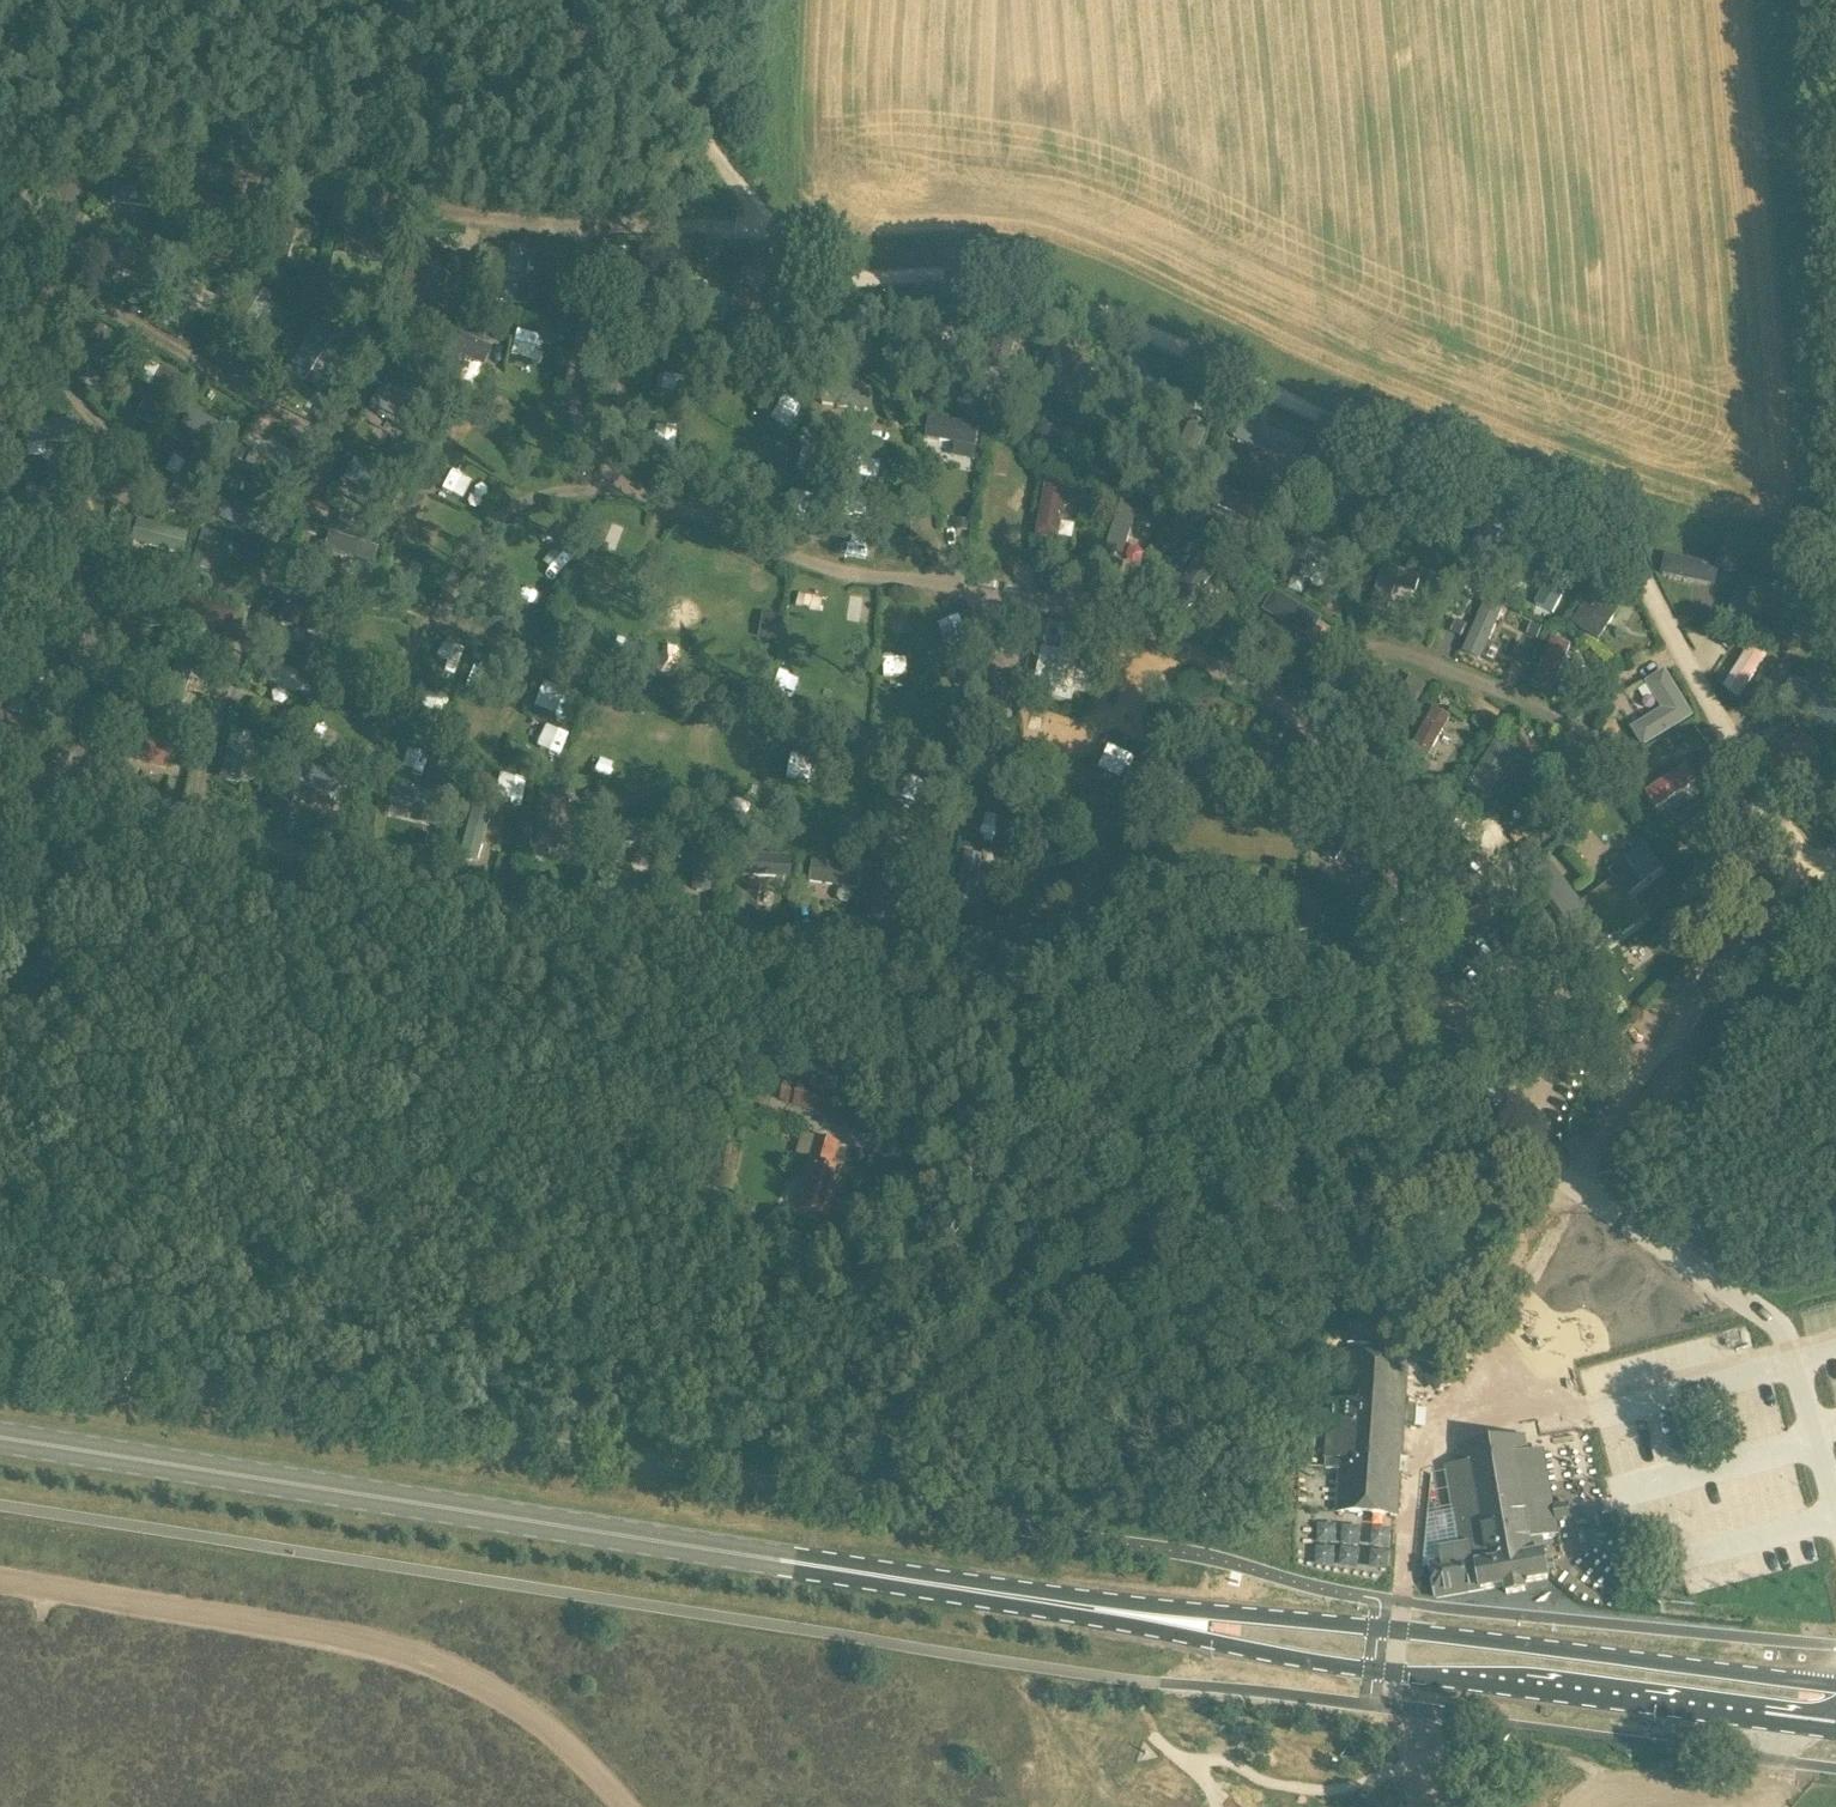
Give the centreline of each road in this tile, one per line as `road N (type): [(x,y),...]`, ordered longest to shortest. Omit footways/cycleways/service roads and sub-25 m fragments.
road 1 (track): [(55,289),(44,332),(52,362),(128,475),(131,498),(97,605),(66,755),(73,772),(346,860),(514,897),(951,950),(1178,952),(1379,982),(1450,1012)]
road 2 (track): [(1819,876),(1719,726),(1618,549),(1034,286),(849,277),(813,266),(771,238)]
road 3 (primary): [(1035,1601),(0,1438)]
road 4 (track): [(771,238),(689,224),(598,232),(169,166),(97,163),(73,181),(55,289)]
road 5 (primary): [(1035,1601),(1373,1672),(1835,1730)]
road 6 (primary): [(1835,1687),(1453,1636),(1035,1601)]
road 7 (track): [(434,618),(646,693),(786,717),(930,765),(1004,771),(1011,736),(988,630),(1003,606)]
road 8 (track): [(193,810),(232,662),(270,568),(332,460),(325,439),(202,364),(55,289)]
road 9 (track): [(623,1806),(528,1715),(431,1662),(217,1615),(0,1581)]
road 10 (track): [(1003,606),(1062,605),(1141,630),(1292,711),(1331,742),(1364,773),(1393,820),(1411,969),(1432,1005)]
road 11 (track): [(346,860),(362,824),(395,672),(418,633),(449,609),(476,540),(548,496),(602,487),(641,495)]
road 12 (track): [(1292,711),(1360,639),(1399,647),(1517,695),(1617,756),(1649,764),(1701,736)]
road 13 (track): [(1574,1189),(1713,977),(1819,876)]
road 14 (track): [(641,495),(792,559),(956,587),(1003,606)]
road 15 (track): [(641,495),(597,473),(577,435),(577,336),(598,232)]
road 16 (track): [(771,238),(719,168),(623,0)]
road 17 (track): [(1624,1806),(1579,1762),(1504,1758)]

